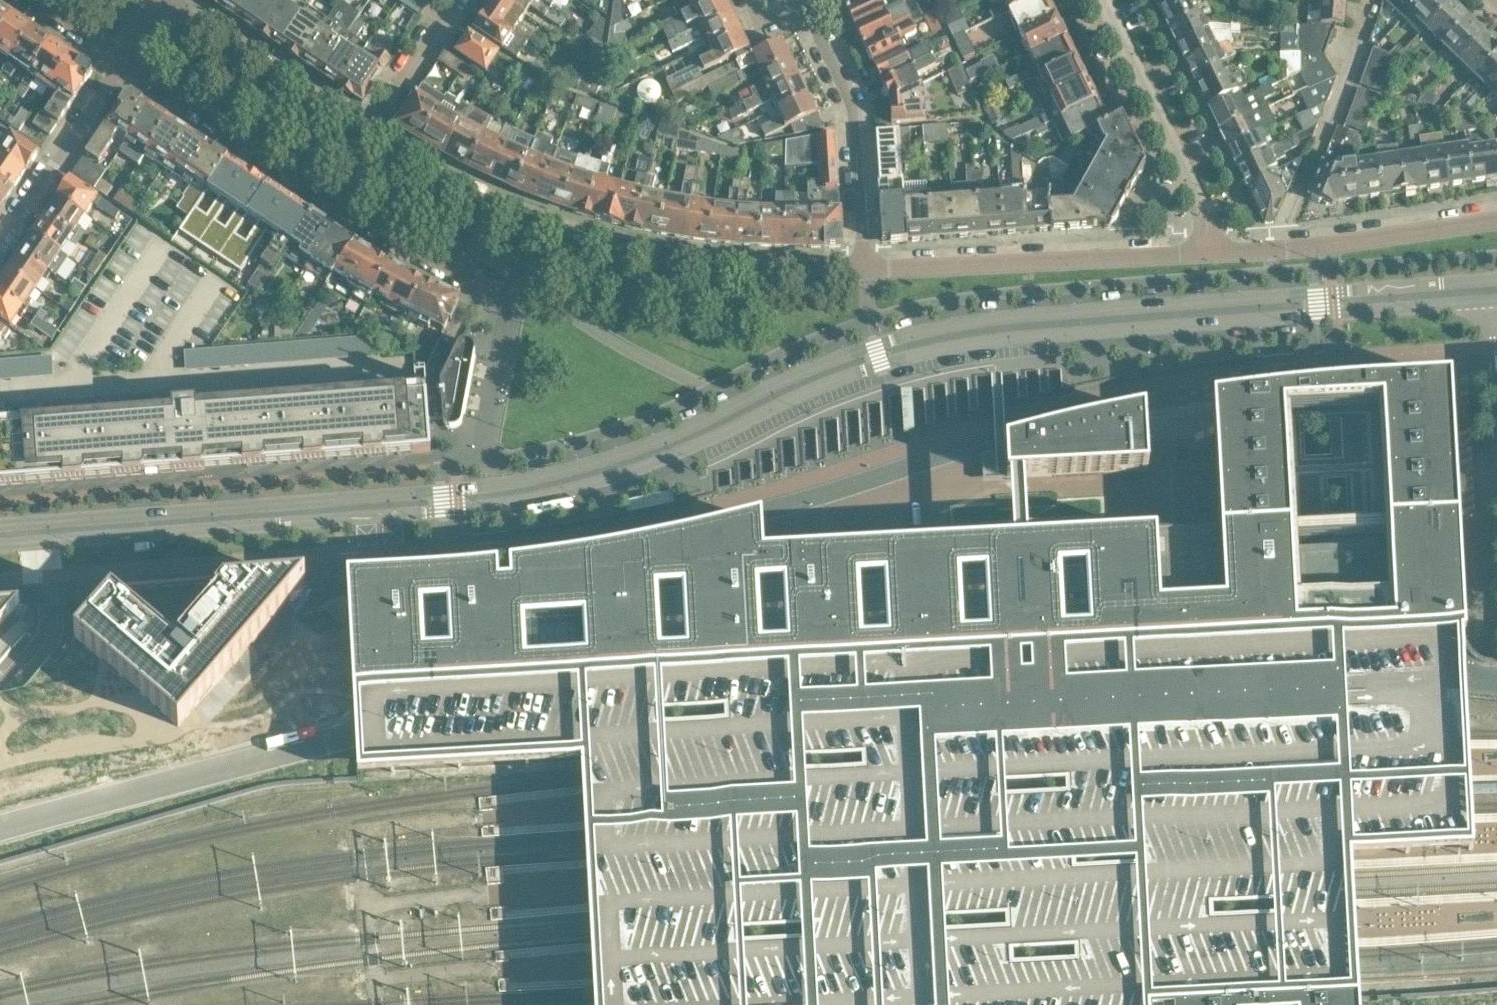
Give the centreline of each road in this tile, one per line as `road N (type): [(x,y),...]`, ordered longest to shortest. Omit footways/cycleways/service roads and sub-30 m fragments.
road 1 (secondary): [(1496,279),(947,327),(839,358),(662,439),(530,478),(442,492),(0,525)]
road 2 (secondary): [(0,545),(534,498),(672,456),(845,375),(952,346),(1496,303)]
road 3 (residential): [(865,269),(740,271),(584,242),(466,196),(366,134)]
road 4 (residential): [(126,59),(387,233),(488,288)]
road 5 (residential): [(1222,252),(865,269)]
road 6 (residential): [(1222,252),(1215,218),(1111,0)]
road 7 (residential): [(865,269),(853,101),(806,6)]
road 8 (residential): [(1281,249),(1371,0)]
road 9 (residential): [(366,134),(165,3)]
road 10 (residential): [(126,59),(0,245)]
road 11 (residential): [(1496,220),(1281,249)]
road 12 (residential): [(366,134),(454,0)]

